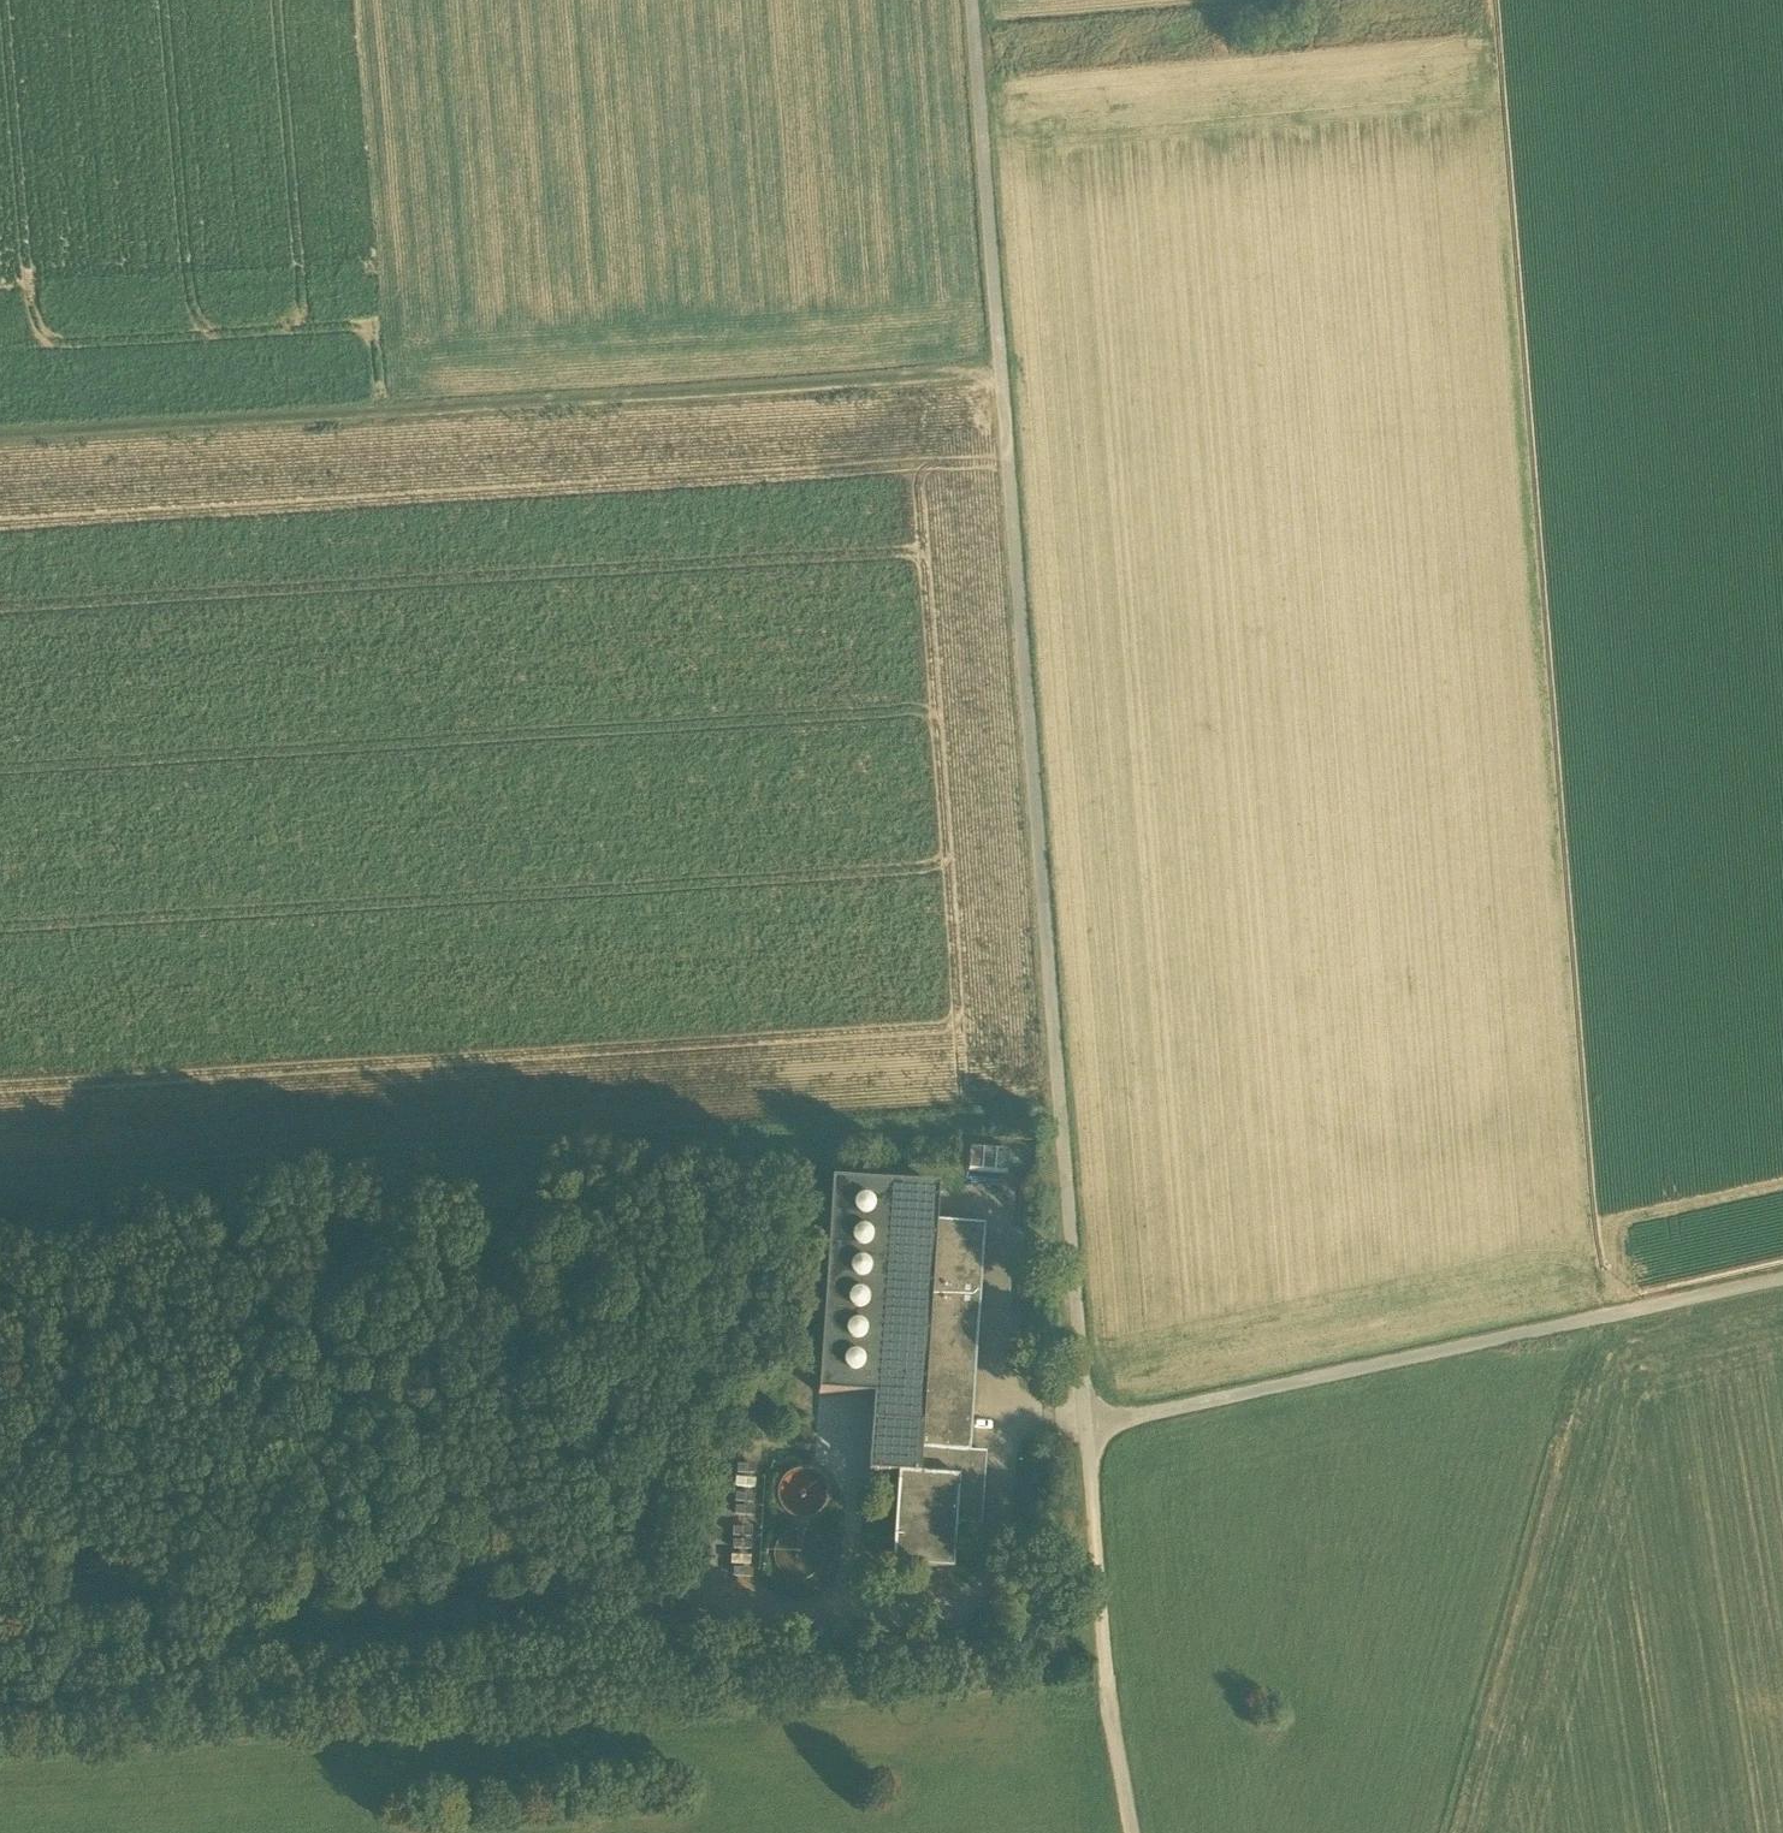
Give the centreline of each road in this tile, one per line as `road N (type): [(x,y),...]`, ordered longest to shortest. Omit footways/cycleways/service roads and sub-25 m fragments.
road 1 (track): [(1086,1427),(1003,376)]
road 2 (track): [(1003,376),(0,438)]
road 3 (track): [(1782,1278),(1086,1427)]
road 4 (track): [(1131,1832),(1107,1691),(1086,1427)]
road 5 (track): [(973,0),(1003,376)]

